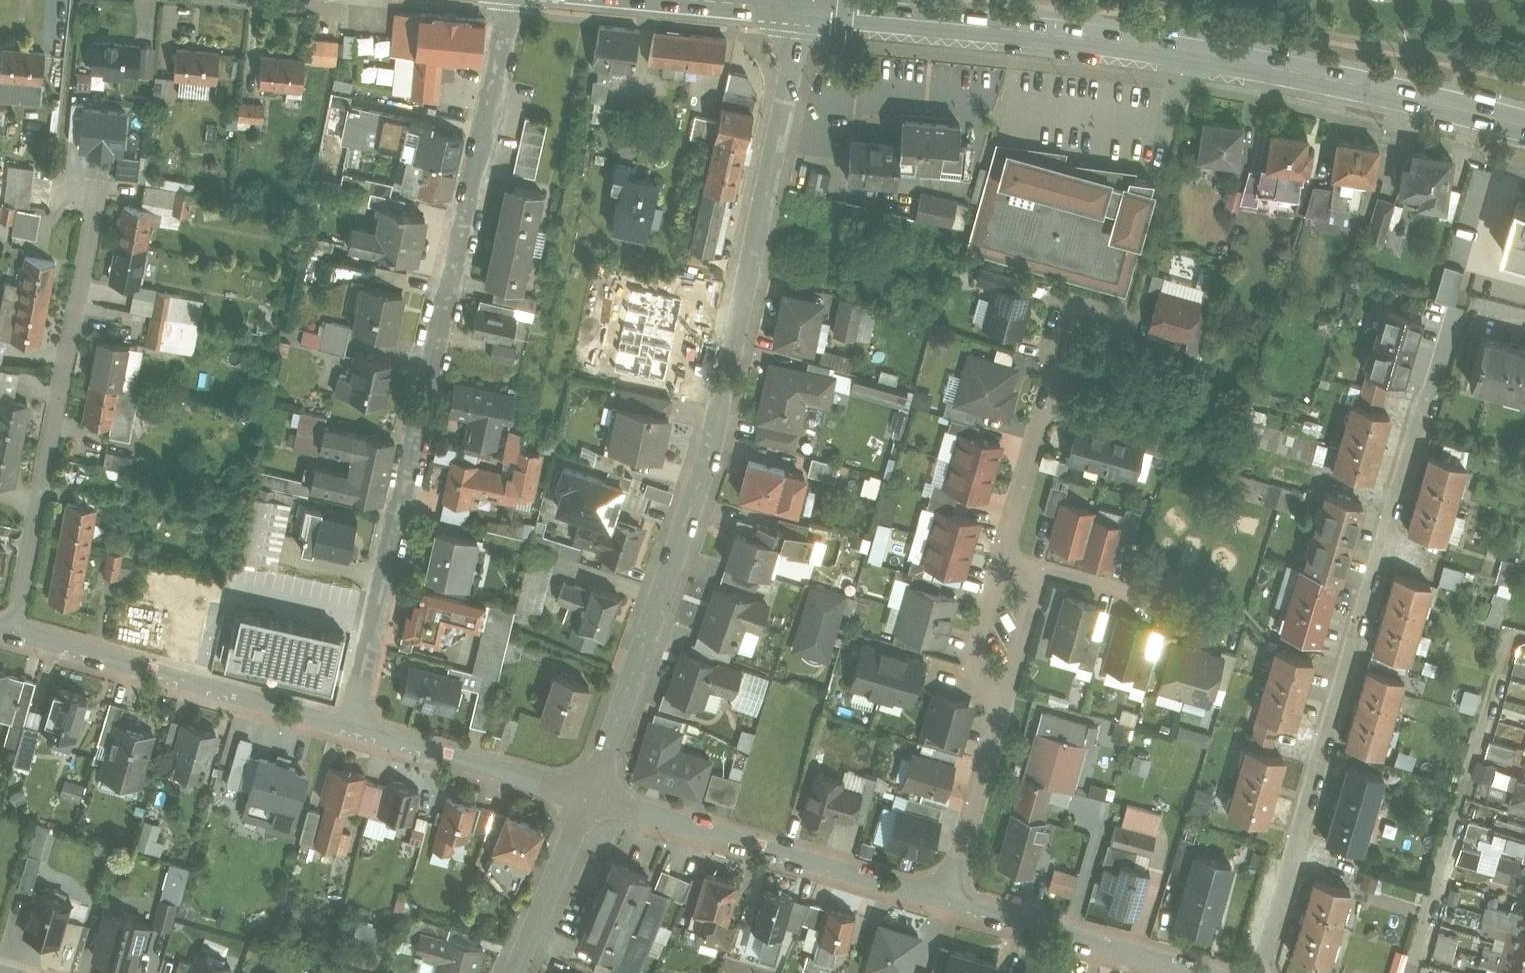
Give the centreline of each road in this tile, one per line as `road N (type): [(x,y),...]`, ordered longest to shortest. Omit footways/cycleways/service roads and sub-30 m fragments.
road 1 (residential): [(591,799),(709,449),(801,9)]
road 2 (residential): [(352,727),(511,0)]
road 3 (secondary): [(1524,125),(1204,52),(801,9)]
road 4 (residential): [(1264,972),(1430,391)]
road 5 (residential): [(15,630),(92,212),(81,196)]
road 6 (residential): [(1524,631),(1509,627),(1409,972)]
road 7 (residential): [(591,799),(949,899)]
road 8 (residential): [(15,630),(352,727)]
road 9 (residential): [(949,899),(1205,972)]
road 10 (residential): [(352,727),(591,799)]
road 11 (residential): [(1041,567),(1225,619),(1249,615)]
road 12 (residential): [(949,899),(1004,701)]
road 13 (residential): [(1061,365),(1081,373),(1106,363),(1115,327),(1104,312),(1085,304),(1065,309),(1050,329),(1054,356)]
road 14 (residential): [(515,972),(591,799)]
road 15 (residential): [(1010,530),(972,656),(979,678),(1004,701)]
road 16 (residential): [(1010,530),(1061,365)]
road 17 (residential): [(1004,701),(1041,567)]

